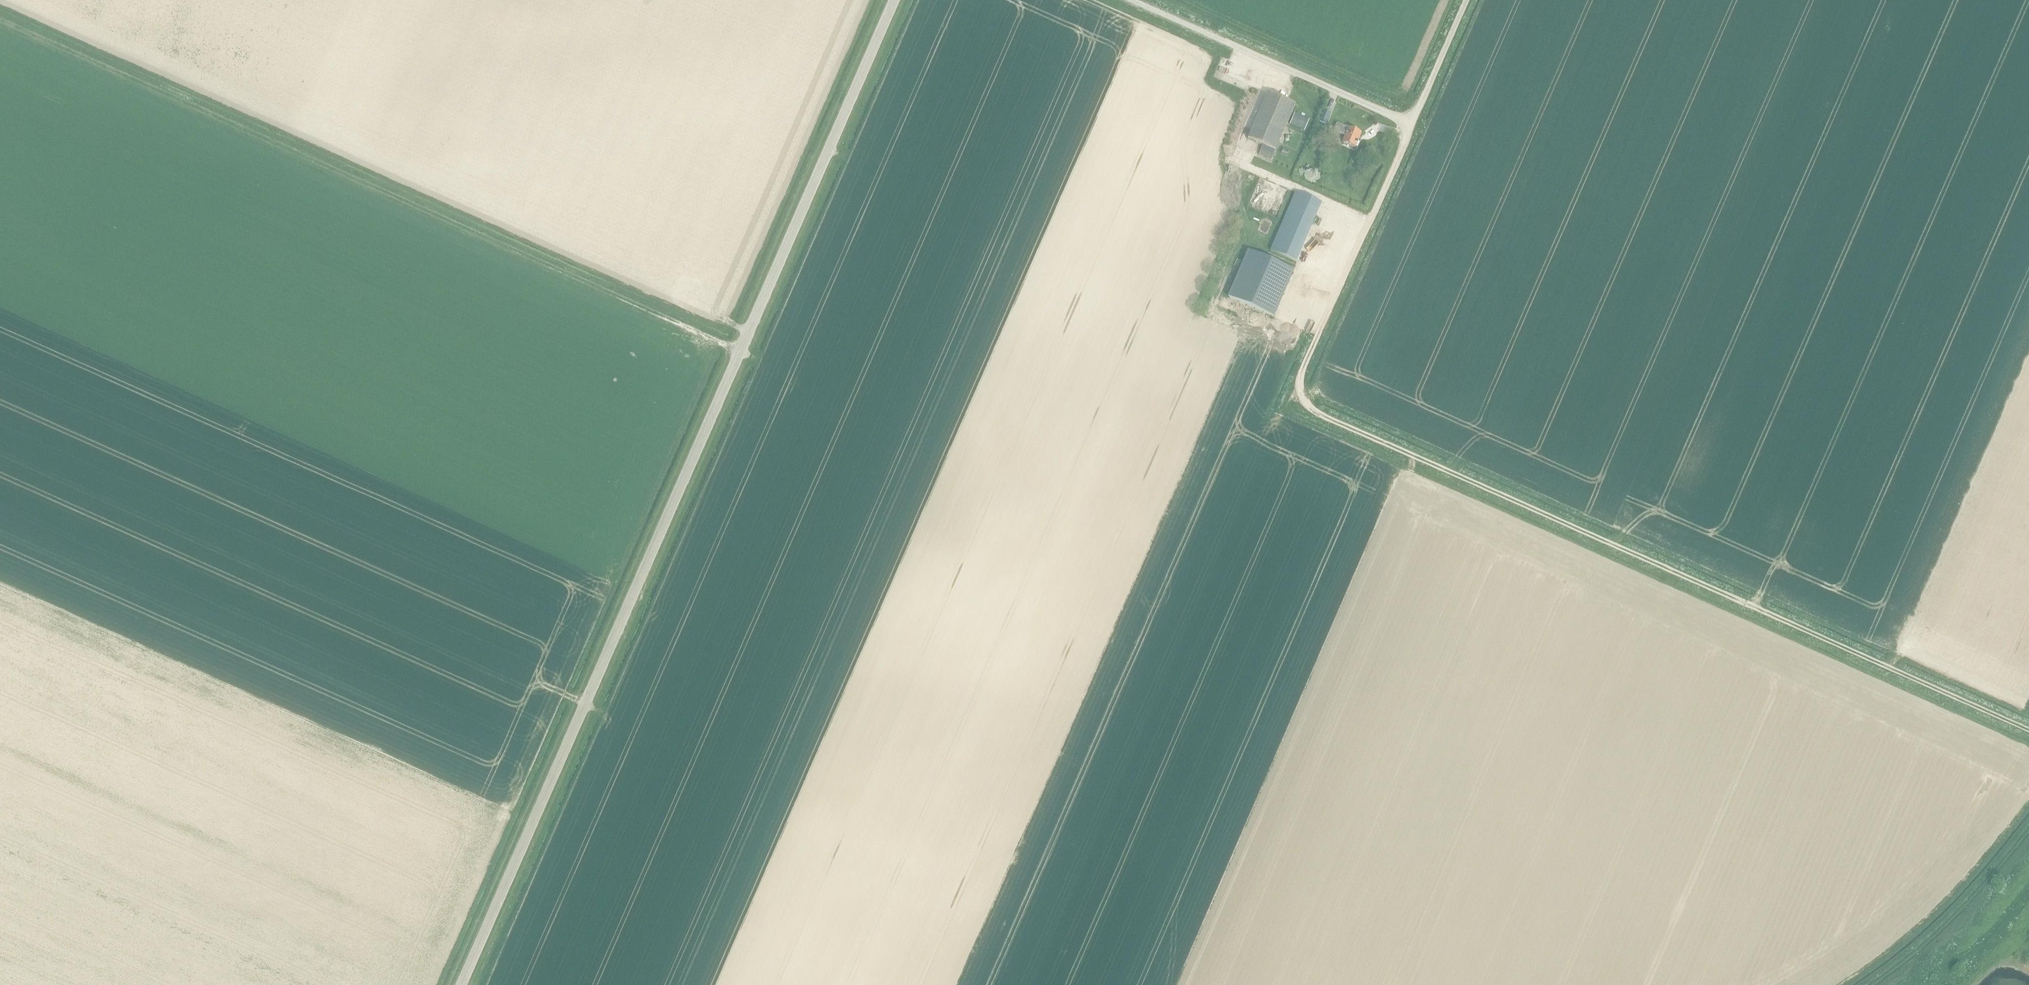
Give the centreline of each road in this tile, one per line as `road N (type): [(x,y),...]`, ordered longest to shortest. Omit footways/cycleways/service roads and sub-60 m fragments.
road 1 (unclassified): [(460,984),(882,0)]
road 2 (track): [(0,17),(734,345)]
road 3 (unclassified): [(1415,115),(1401,118),(1130,0)]
road 4 (unclassified): [(1415,115),(1466,0)]

